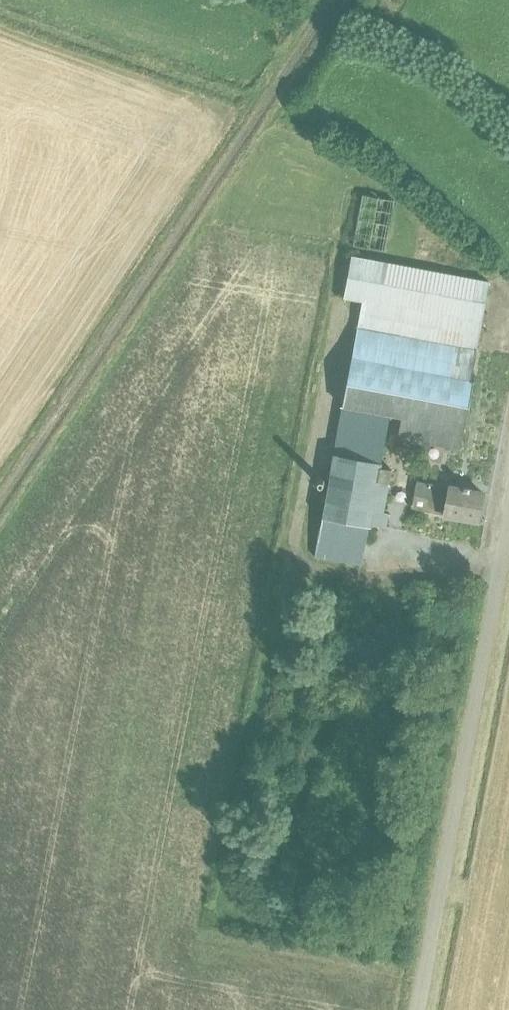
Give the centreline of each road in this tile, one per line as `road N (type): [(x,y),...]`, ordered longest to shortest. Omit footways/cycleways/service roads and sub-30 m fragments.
road 1 (unclassified): [(414,1009),(508,503)]

